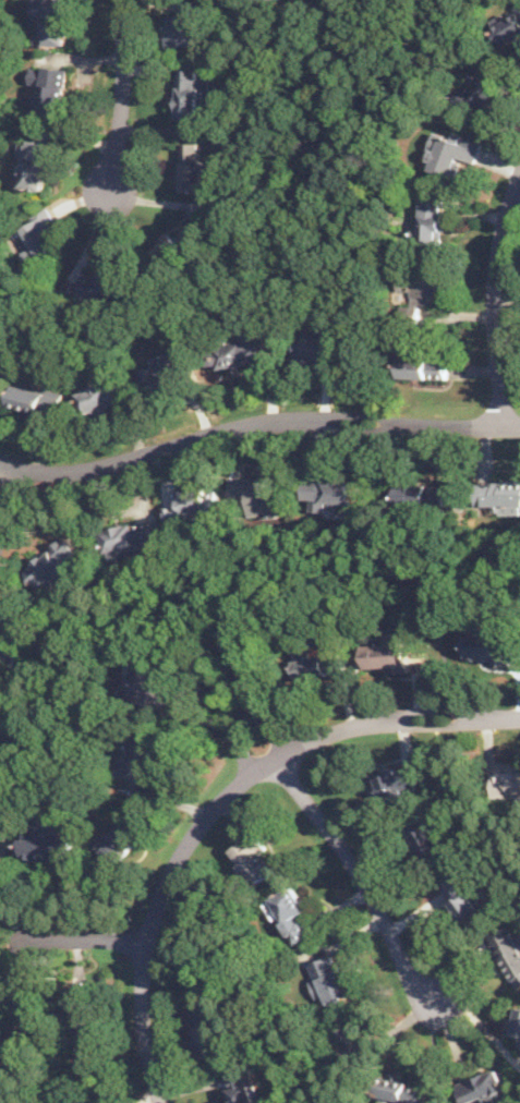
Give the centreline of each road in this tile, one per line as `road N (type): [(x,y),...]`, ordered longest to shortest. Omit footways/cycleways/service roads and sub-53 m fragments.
road 1 (residential): [(519,717),(383,720),(329,734),(276,759),(219,807),(180,856),(144,942),(143,1022),(162,1102)]
road 2 (residential): [(519,426),(276,420),(100,465),(20,471),(0,465)]
road 3 (residential): [(246,724),(352,864),(410,975),(440,1004)]
road 4 (residential): [(500,426),(495,281),(519,174)]
road 5 (residential): [(119,0),(122,106),(108,195)]
road 6 (residential): [(144,942),(0,938)]

